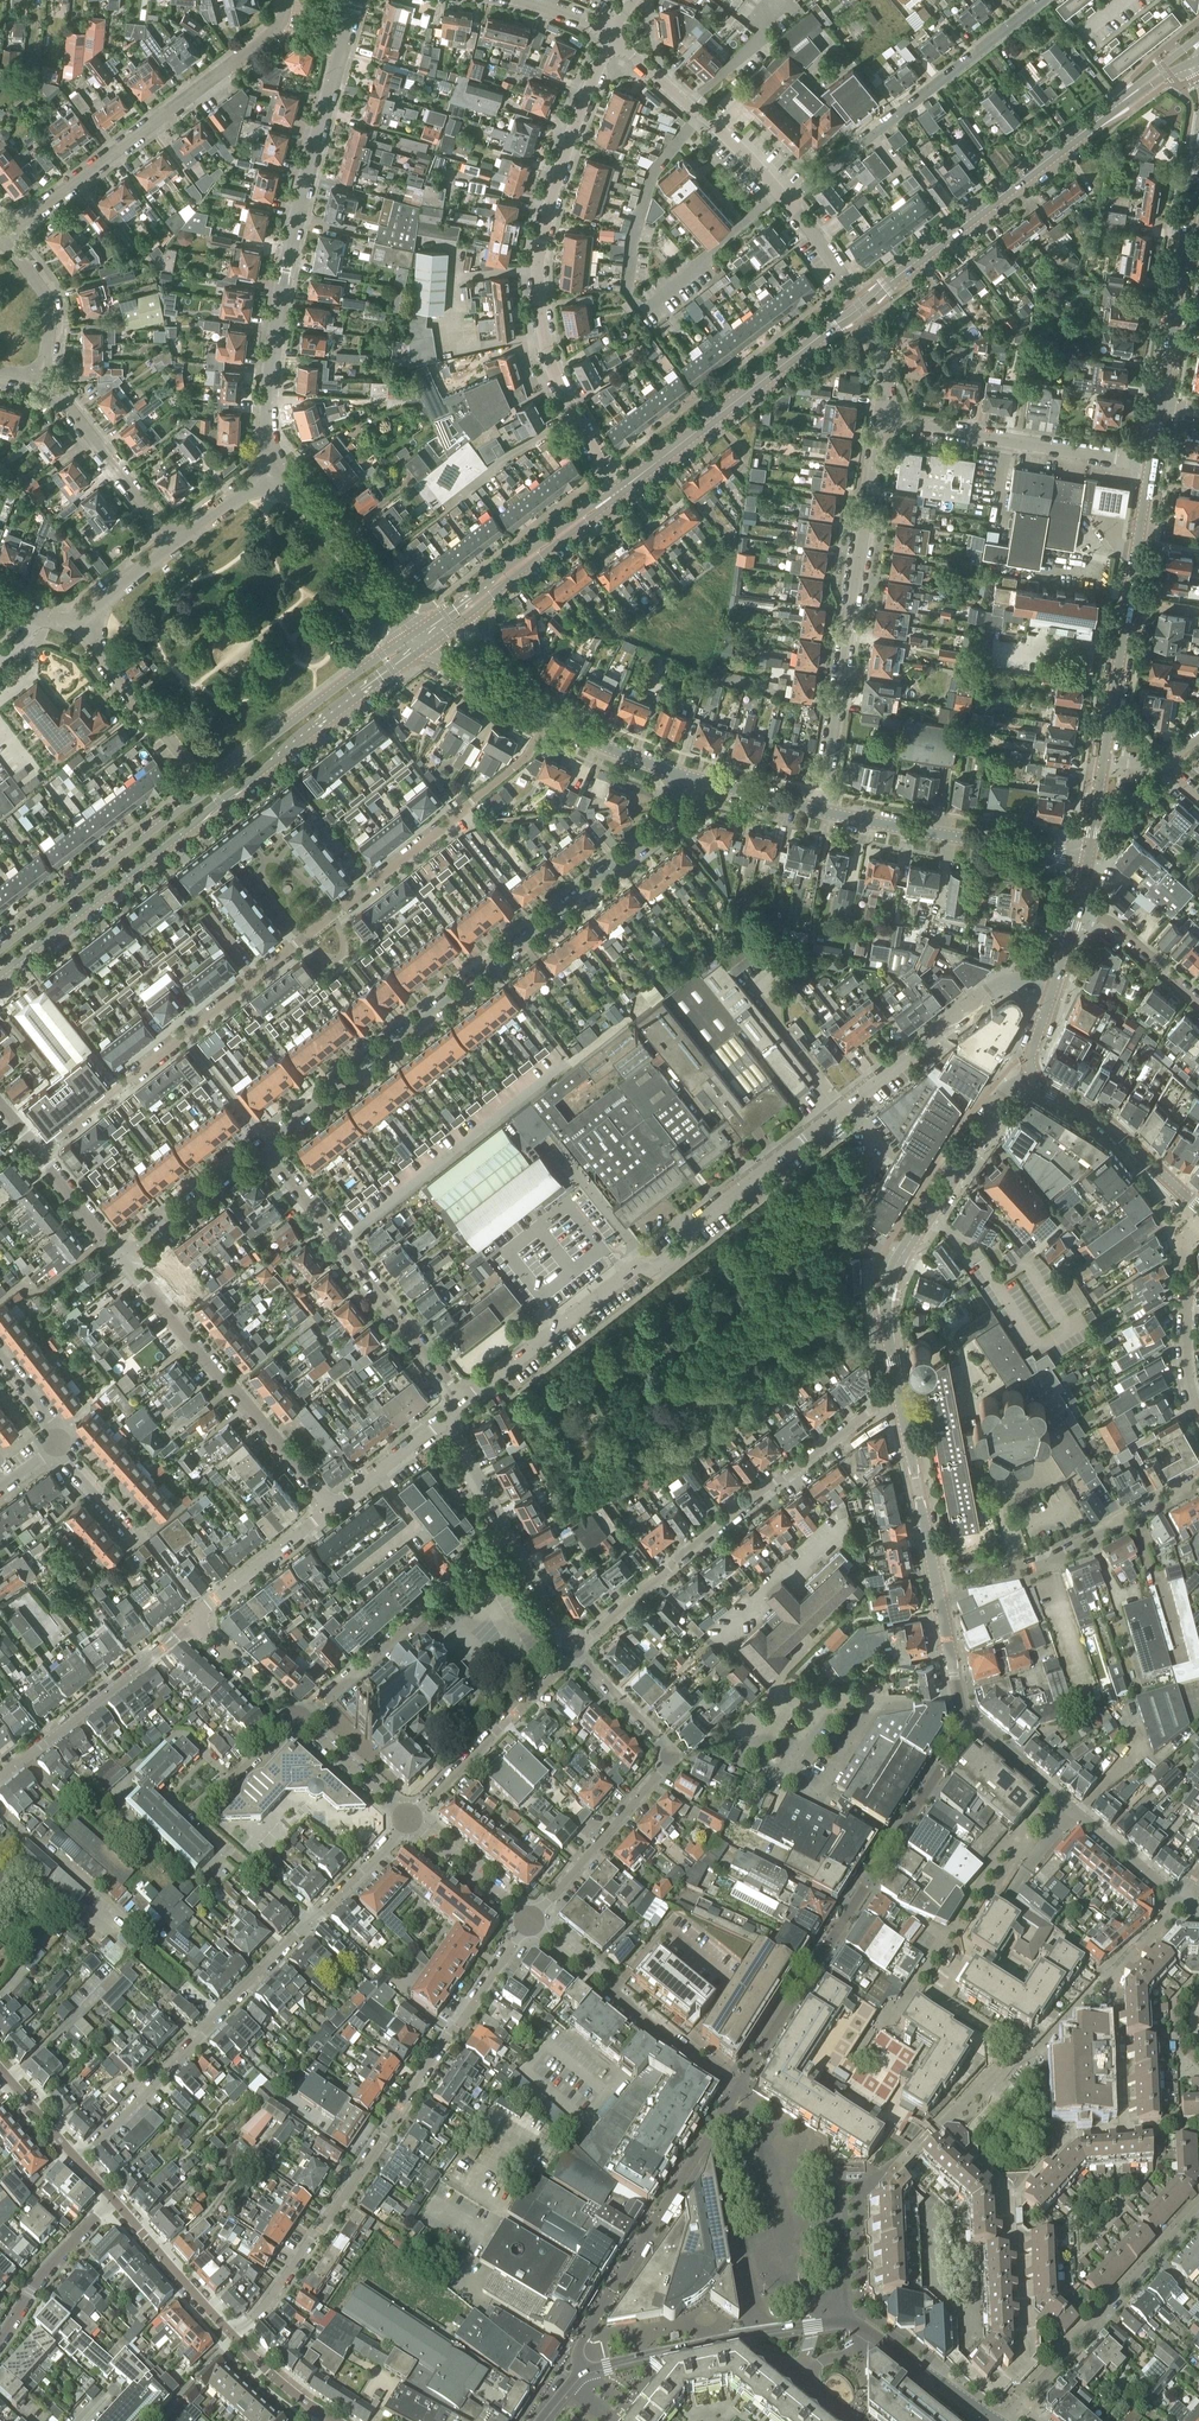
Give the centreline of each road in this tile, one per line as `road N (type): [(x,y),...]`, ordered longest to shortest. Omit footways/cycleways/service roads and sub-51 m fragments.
road 1 (residential): [(466,1401),(626,1276),(654,1267),(688,1241),(691,1227),(993,989),(1008,984),(1051,995)]
road 2 (tertiary): [(616,496),(1192,55)]
road 3 (residential): [(37,1150),(528,756),(548,719)]
road 4 (residential): [(263,1145),(637,852),(668,820),(678,777)]
road 5 (tertiary): [(0,982),(424,647)]
road 6 (tertiary): [(414,635),(0,950)]
road 7 (residential): [(530,1927),(235,2339)]
road 8 (residential): [(616,496),(551,366),(538,267),(554,187),(609,34)]
road 9 (residential): [(276,472),(269,414),(285,274),(356,0)]
road 10 (residential): [(574,1650),(707,1533),(898,1391)]
road 11 (residential): [(820,812),(880,418)]
road 12 (residential): [(3,237),(273,33),(286,0)]
road 13 (residential): [(898,1391),(886,1323),(893,1272),(1009,1087),(1033,1075)]
road 14 (residential): [(574,1650),(668,1755),(530,1927)]
road 15 (residential): [(311,1922),(79,2161)]
road 16 (residential): [(263,1145),(466,1401)]
road 17 (residential): [(331,1509),(122,1258)]
road 18 (residential): [(1043,0),(789,203)]
road 19 (residential): [(1103,764),(1151,463)]
road 20 (residential): [(311,1922),(196,1816),(301,1722)]
road 21 (residential): [(1004,2420),(1198,2205)]
road 22 (residential): [(936,1587),(1047,1561),(1198,1479)]
road 23 (residential): [(967,1723),(1181,1901)]
road 24 (residential): [(505,1533),(301,1722)]
road 25 (residential): [(1151,463),(880,418)]
road 26 (residential): [(1089,860),(820,812)]
road 27 (residential): [(735,2095),(530,1927)]
road 28 (residential): [(838,2322),(752,2333),(580,2374)]
road 29 (residential): [(1160,403),(1198,151)]
road 30 (residential): [(789,203),(609,34)]
road 31 (residential): [(0,1774),(189,1624)]
road 32 (residential): [(574,1650),(408,1821)]
road 33 (tertiary): [(603,506),(414,635)]
road 34 (residential): [(1096,1986),(1033,2057),(932,2130)]
road 35 (residential): [(176,545),(42,375)]
road 36 (residential): [(1198,1211),(1123,1137),(1033,1075)]
road 37 (residential): [(414,635),(276,472)]
road 38 (residential): [(1198,1422),(1189,1387),(1183,1249),(1198,1223)]
road 39 (residential): [(936,1587),(898,1391)]
road 40 (residential): [(73,625),(199,777)]
road 41 (residential): [(235,2339),(113,2201)]
road 42 (residential): [(189,1624),(331,1509)]
road 43 (residential): [(0,2342),(58,2259),(113,2201)]
road 44 (residential): [(122,1258),(263,1145)]
road 45 (tertiary): [(476,610),(580,532),(603,506)]
road 46 (residential): [(530,1927),(408,1821)]
road 47 (residential): [(1077,913),(1115,926),(1198,1002)]
road 48 (residential): [(42,375),(45,294),(3,237)]
road 49 (residential): [(301,1722),(189,1624)]
road 50 (residential): [(820,812),(678,777)]
road 51 (residential): [(408,1821),(301,1722)]
road 52 (residential): [(331,1509),(445,1419)]
road 53 (residential): [(678,777),(548,719)]
road 54 (residential): [(408,1821),(311,1922)]
road 55 (residential): [(122,1258),(37,1150)]
road 56 (residential): [(505,1533),(574,1650)]
road 57 (residential): [(176,545),(73,625)]
road 58 (residential): [(445,1419),(505,1533)]
road 59 (residential): [(142,1536),(132,1535),(58,1444)]
road 60 (residential): [(276,472),(176,545)]
road 61 (residential): [(79,2161),(0,2069)]
road 62 (residential): [(1181,1901),(1096,1986)]

